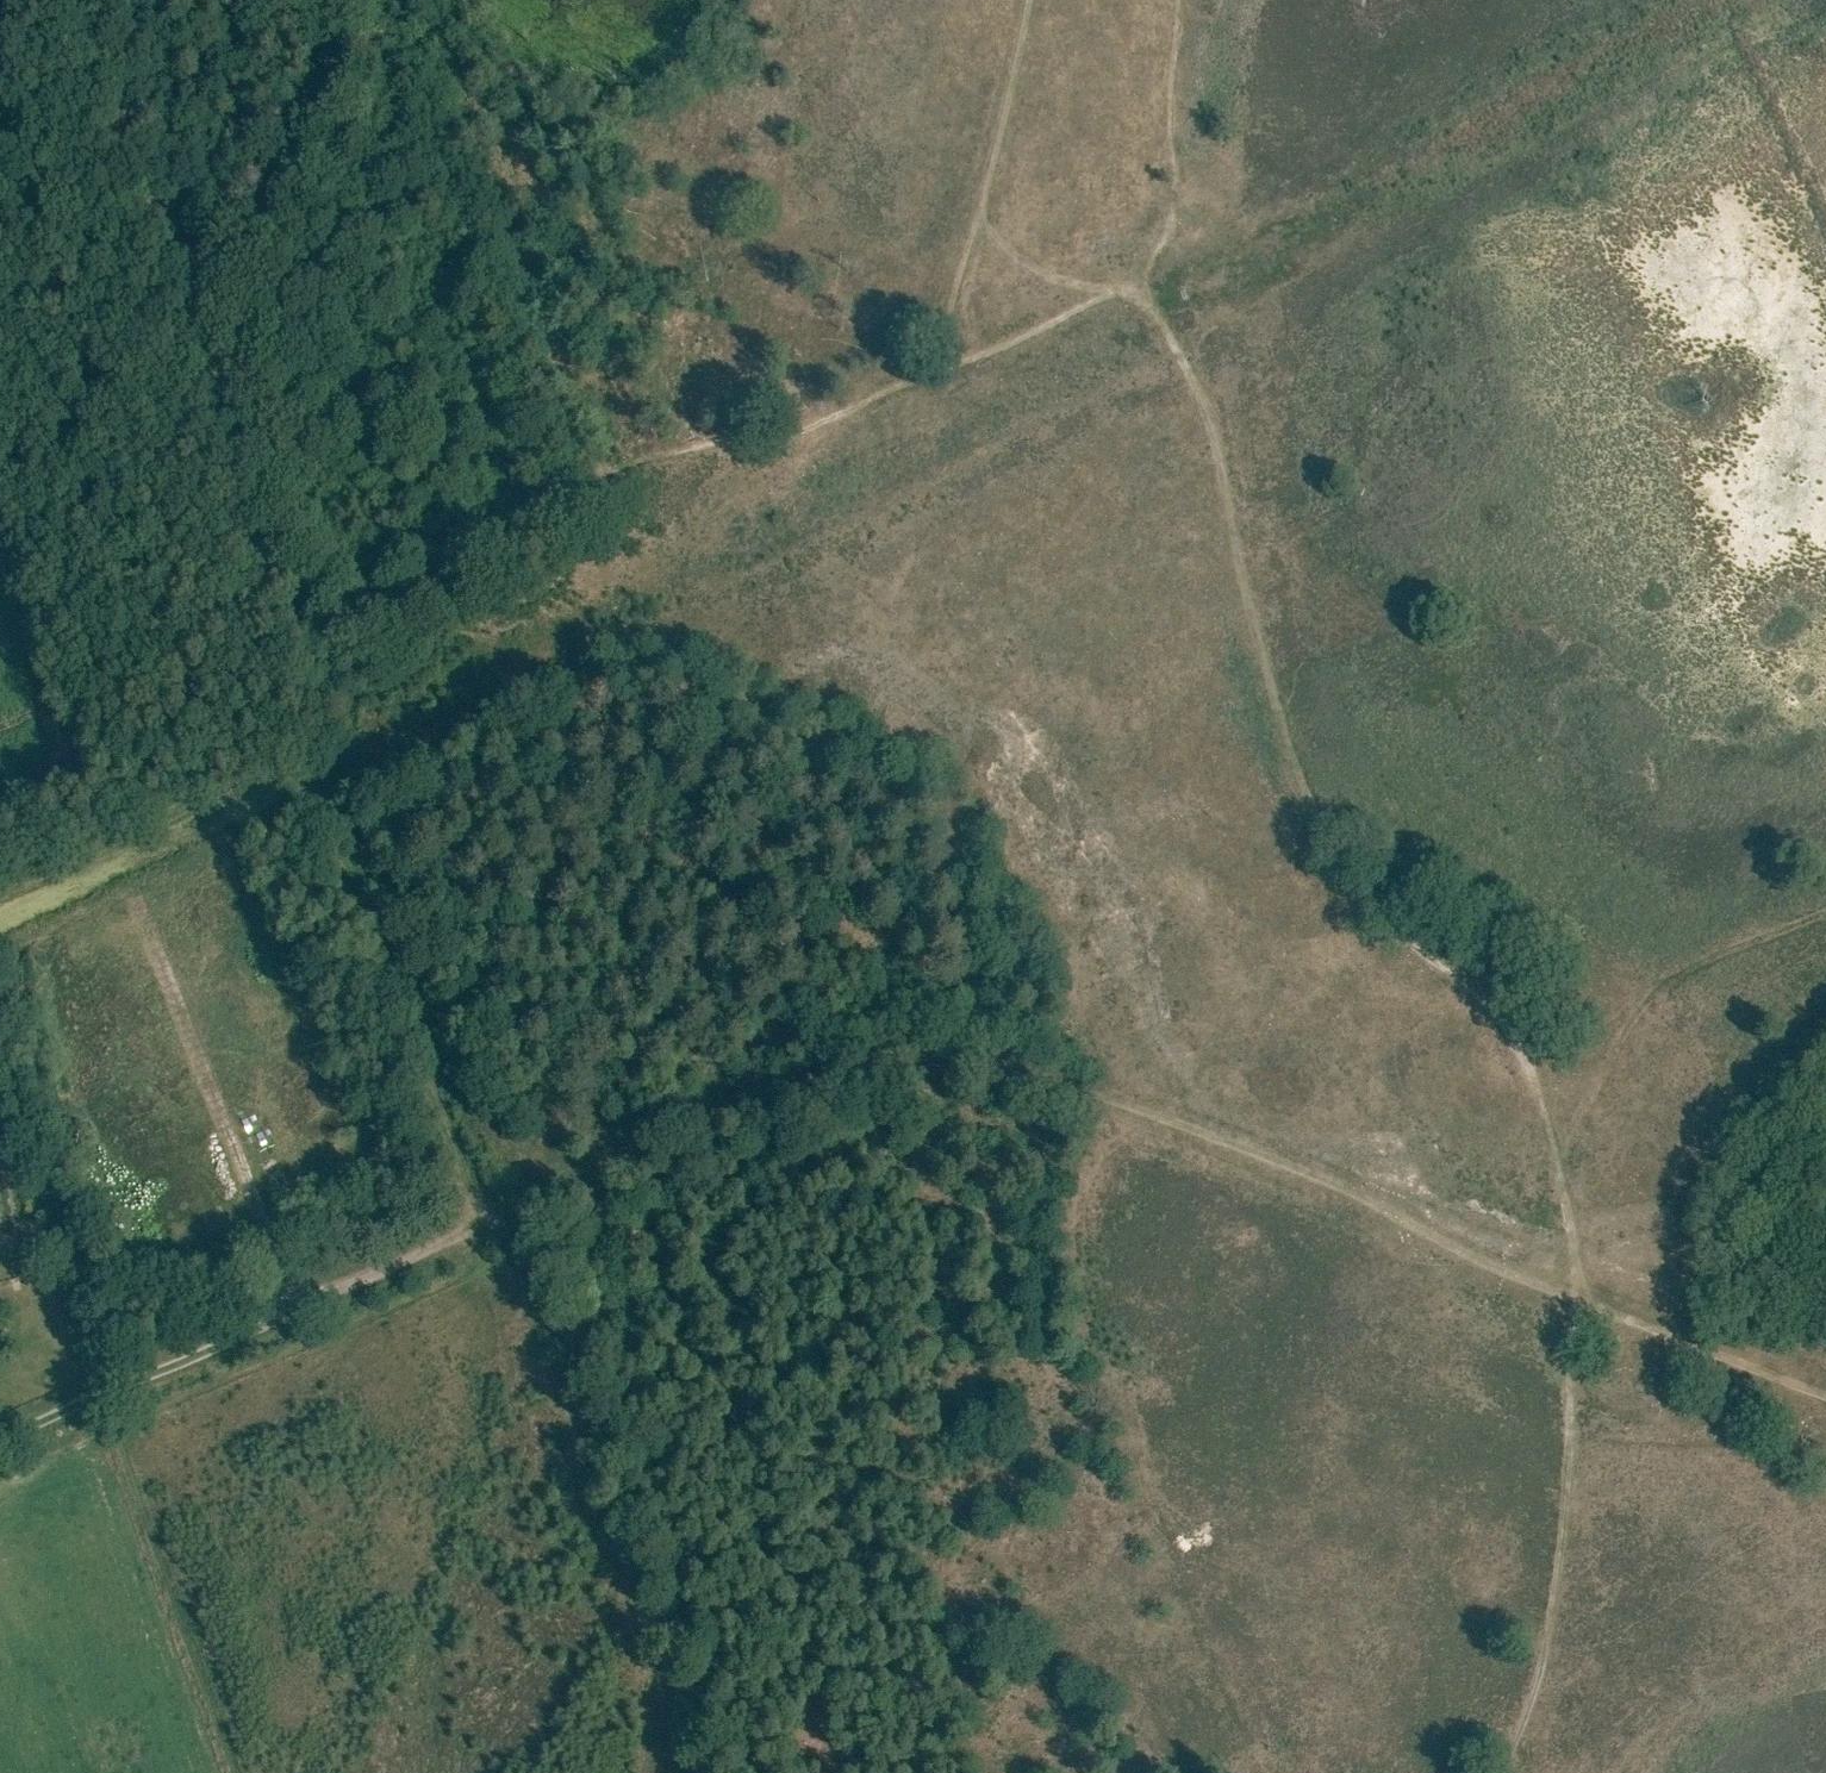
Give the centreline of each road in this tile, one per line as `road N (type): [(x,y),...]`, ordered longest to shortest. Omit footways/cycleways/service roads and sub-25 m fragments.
road 1 (unclassified): [(1575,1298),(992,1061),(937,1047),(883,1050),(480,1220),(0,1440)]
road 2 (track): [(1575,1298),(1825,1393)]

